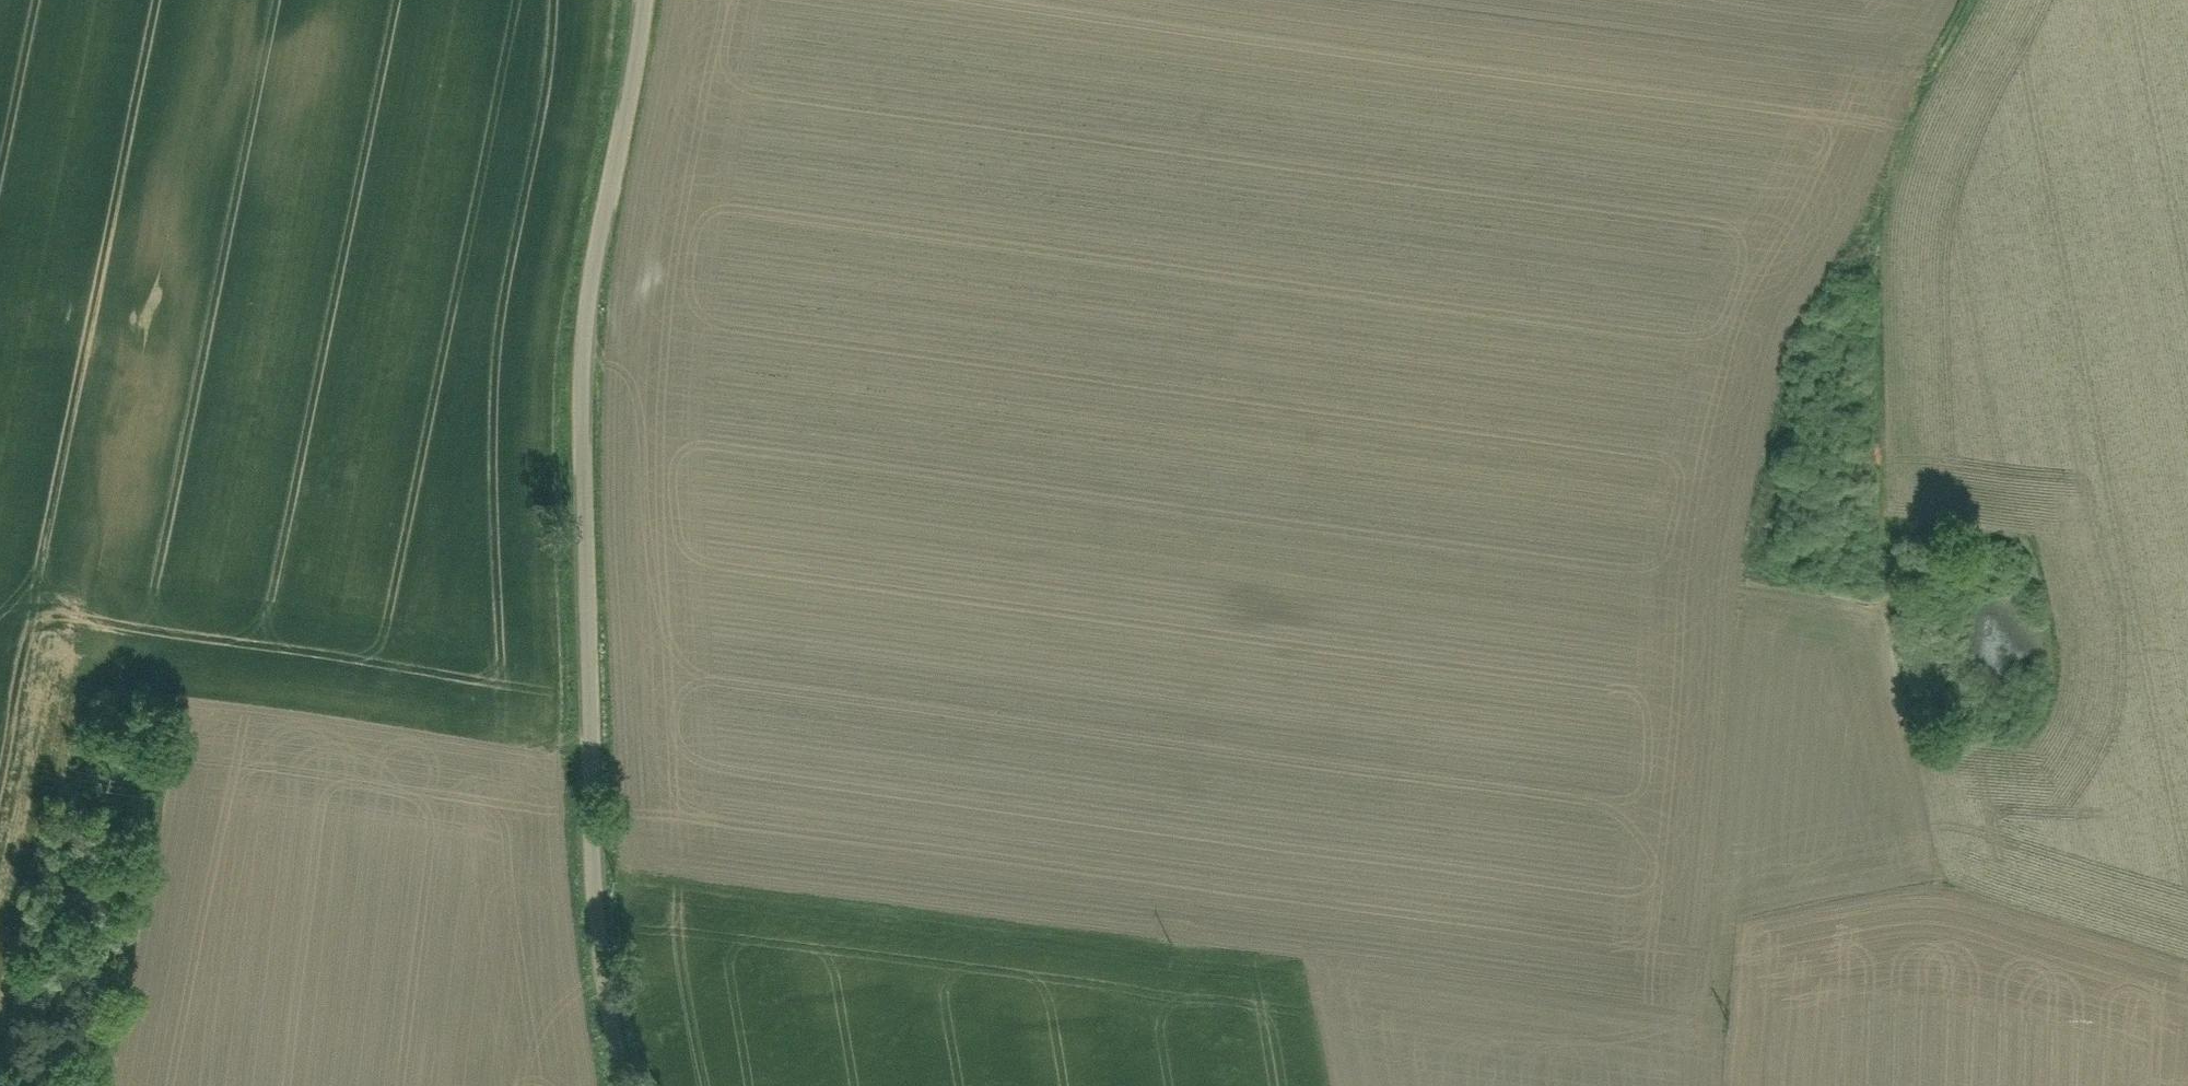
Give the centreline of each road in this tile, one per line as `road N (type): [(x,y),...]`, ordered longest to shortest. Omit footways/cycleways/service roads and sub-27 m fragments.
road 1 (residential): [(627,1085),(597,902),(586,389),(591,305),(644,0)]

